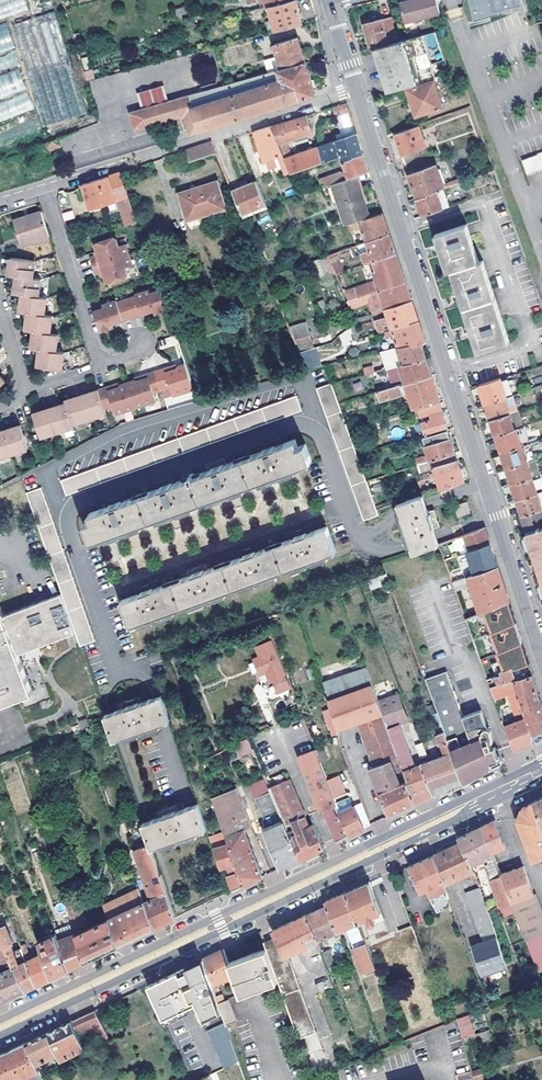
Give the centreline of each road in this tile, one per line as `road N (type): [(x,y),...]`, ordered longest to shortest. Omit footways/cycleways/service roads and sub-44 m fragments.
road 1 (tertiary): [(541,770),(0,1030)]
road 2 (residential): [(358,89),(541,659)]
road 3 (residential): [(43,188),(358,89)]
road 4 (residential): [(43,188),(95,354),(112,362),(140,343)]

